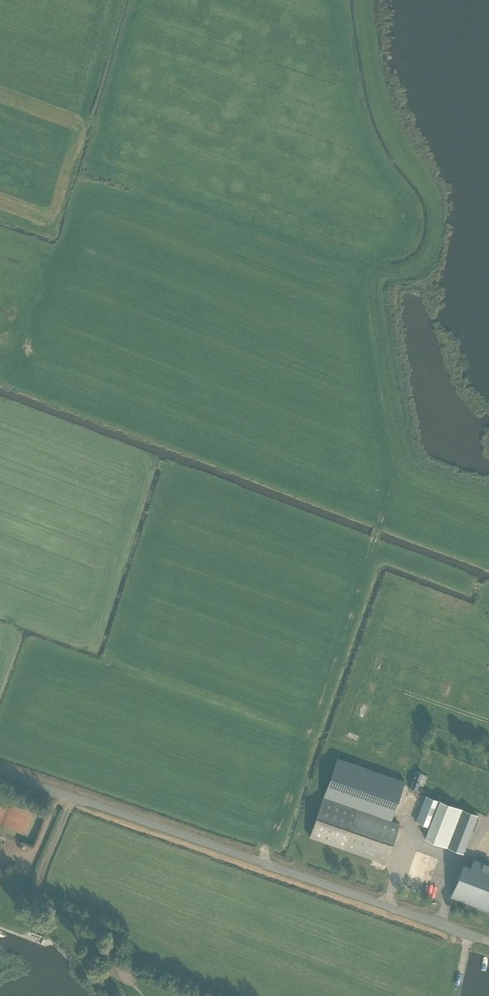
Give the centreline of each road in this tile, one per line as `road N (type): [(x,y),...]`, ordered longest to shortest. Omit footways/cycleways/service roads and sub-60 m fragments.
road 1 (unclassified): [(488,941),(0,772)]
road 2 (track): [(74,798),(37,888),(48,904),(101,925),(124,978)]

